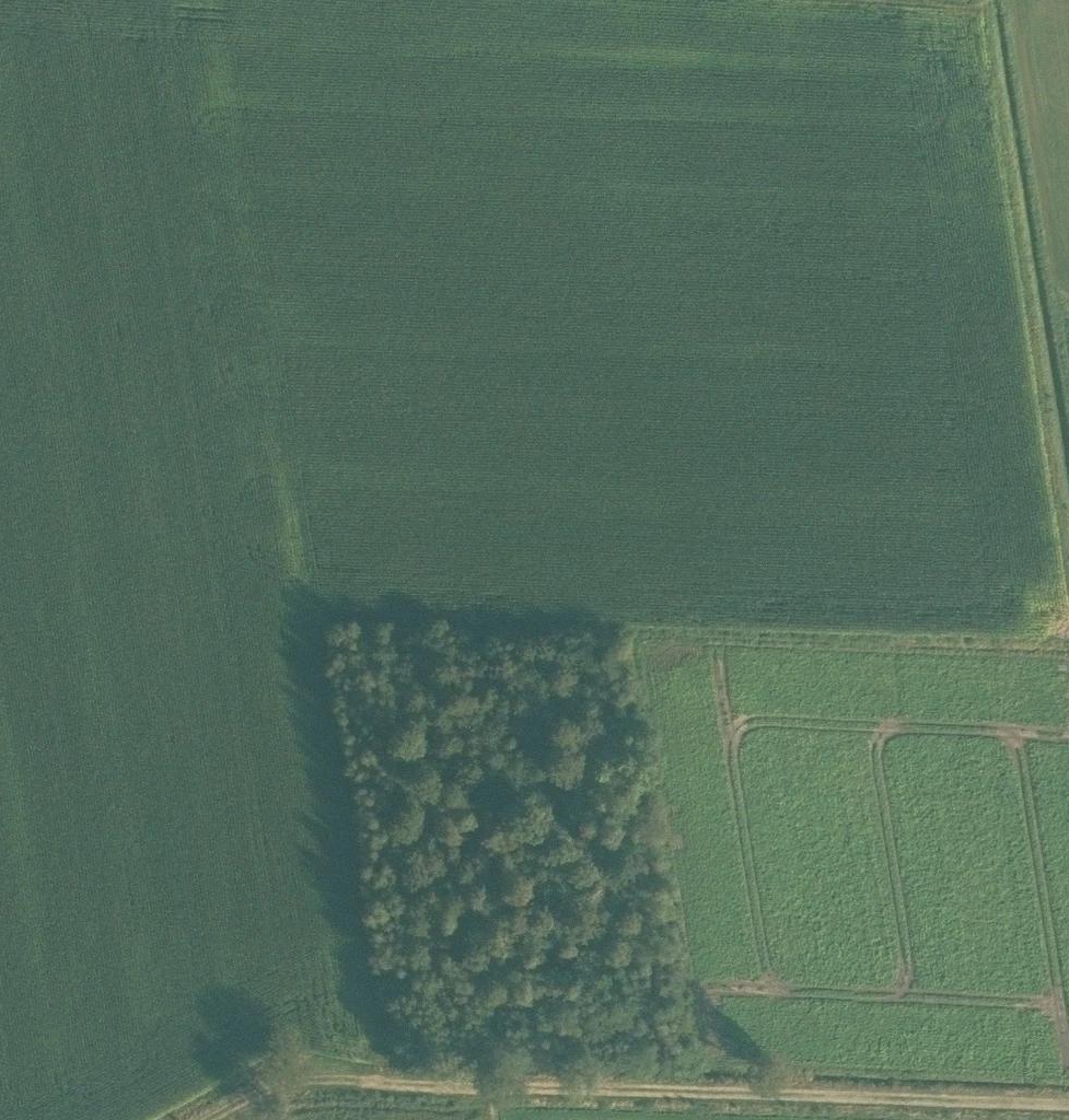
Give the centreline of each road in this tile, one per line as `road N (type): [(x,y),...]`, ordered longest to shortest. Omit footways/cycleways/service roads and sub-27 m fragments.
road 1 (track): [(1068,1110),(283,1087),(223,1119)]

